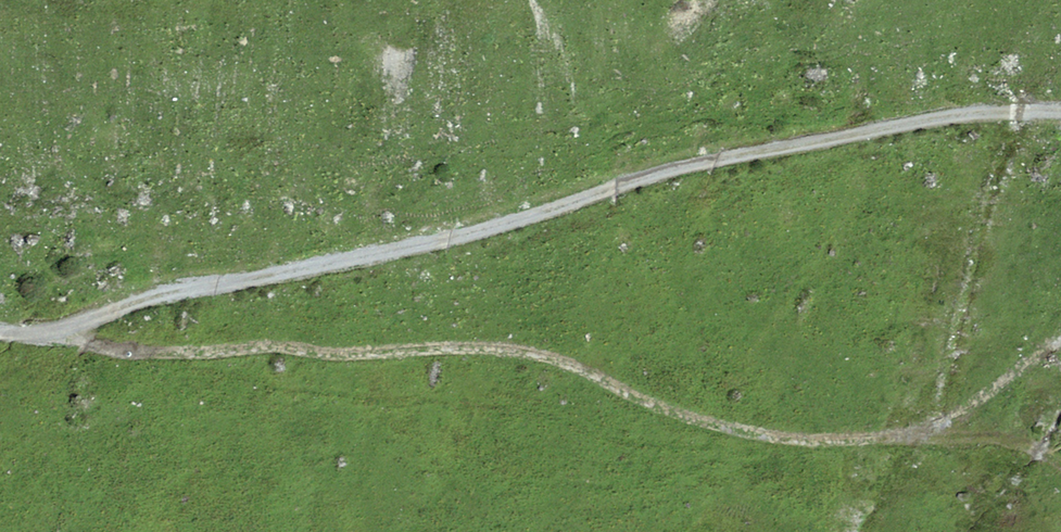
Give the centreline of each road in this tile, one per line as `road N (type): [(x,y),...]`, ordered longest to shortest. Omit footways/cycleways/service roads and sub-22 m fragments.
road 1 (track): [(53,336),(138,301),(413,250),(591,196),(853,139),(1060,113)]
road 2 (track): [(53,336),(194,356),(272,347),(364,357),(520,349),(719,428),(792,439),(997,437),(1060,464)]

